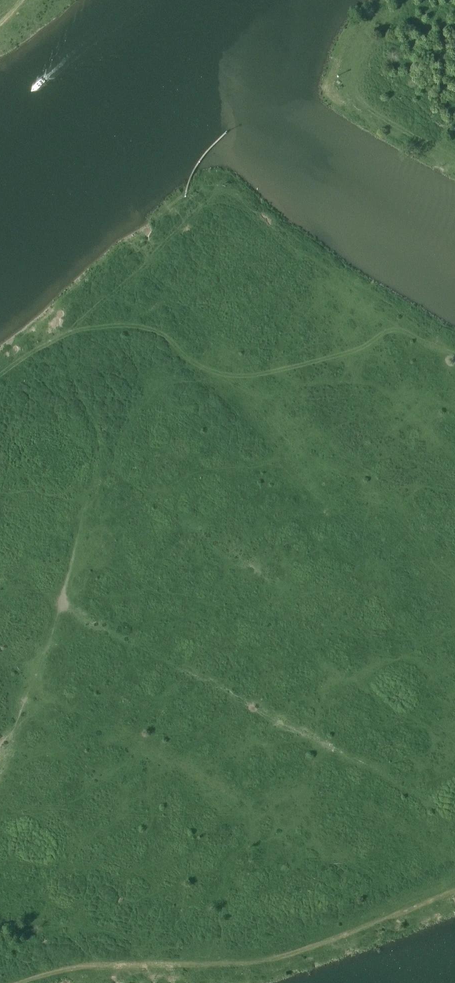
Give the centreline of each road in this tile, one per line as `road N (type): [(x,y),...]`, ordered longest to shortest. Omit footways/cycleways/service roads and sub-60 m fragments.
road 1 (track): [(9,982),(71,966),(245,963),(300,952),(454,887)]

